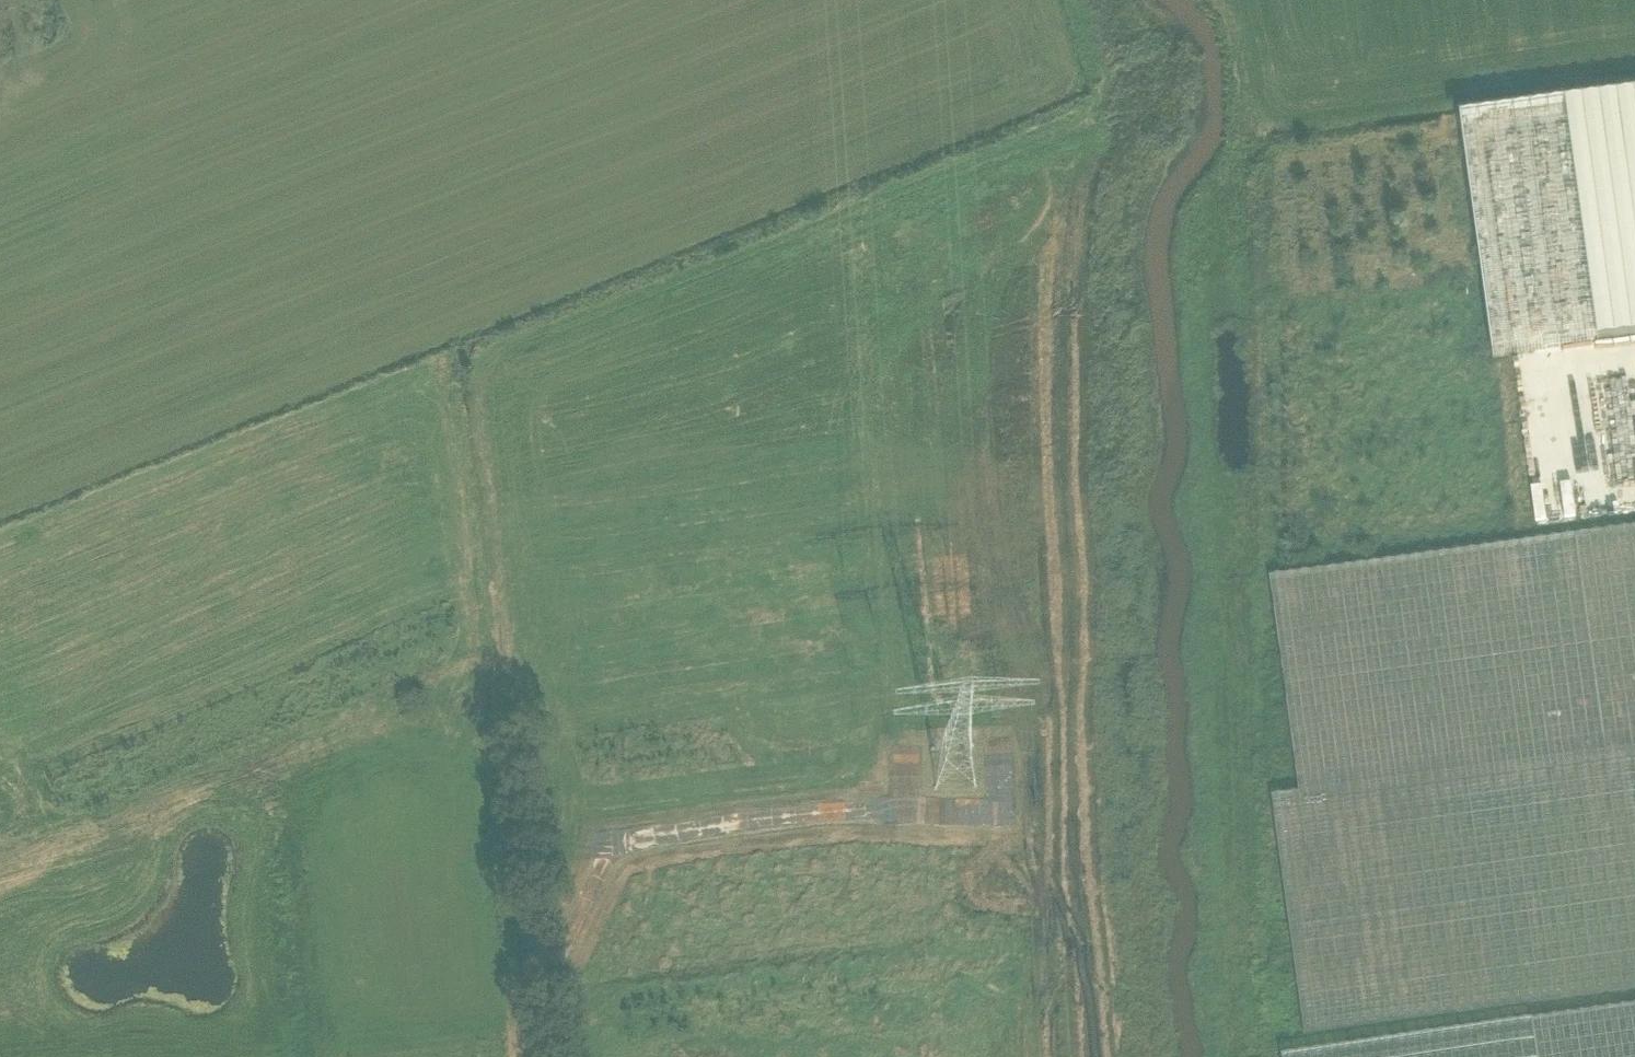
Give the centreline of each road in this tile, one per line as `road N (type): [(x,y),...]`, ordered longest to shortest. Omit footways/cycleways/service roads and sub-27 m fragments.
road 1 (track): [(1072,0),(1100,60),(1102,97),(1078,124),(507,346),(486,363),(477,435),(533,945)]

